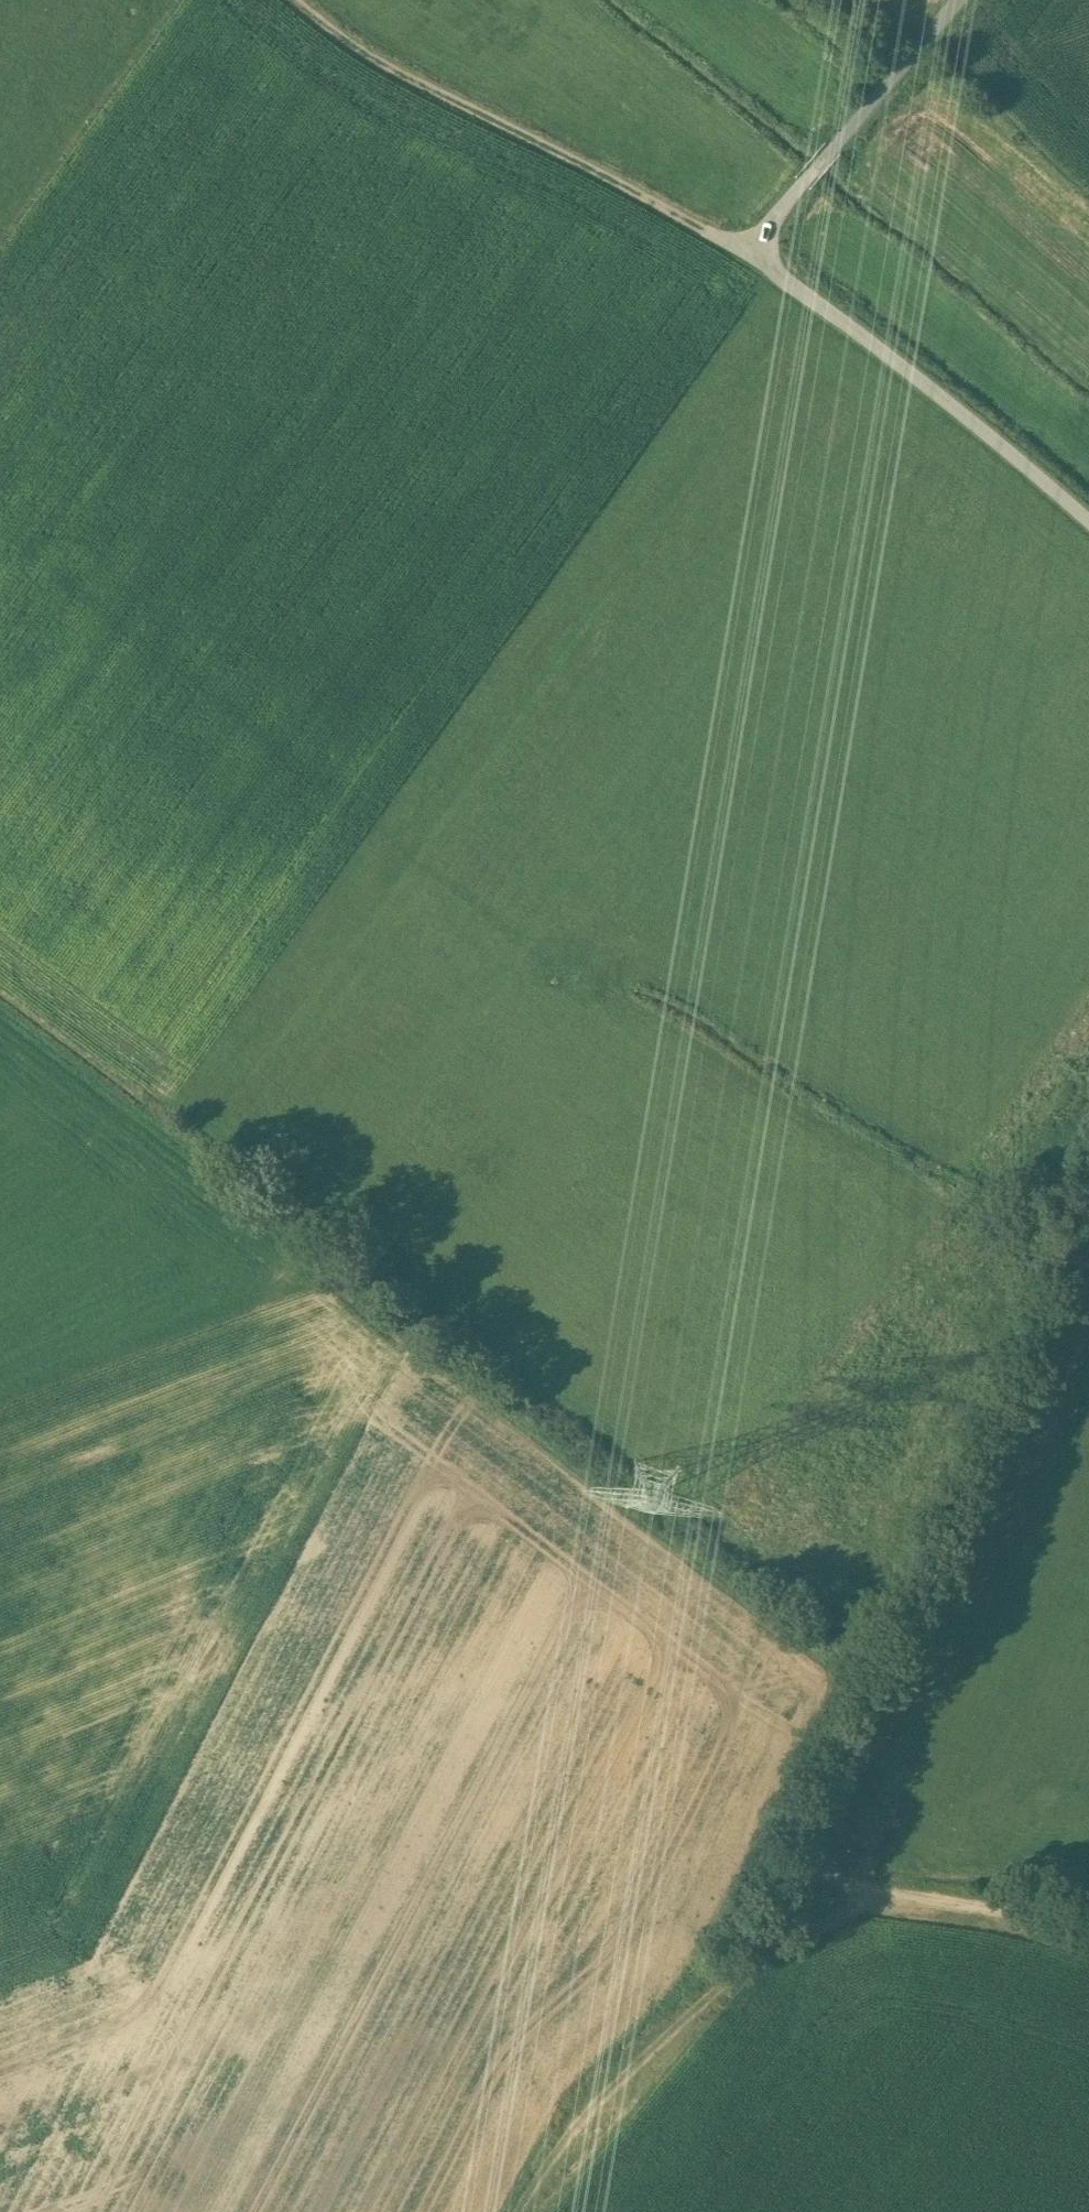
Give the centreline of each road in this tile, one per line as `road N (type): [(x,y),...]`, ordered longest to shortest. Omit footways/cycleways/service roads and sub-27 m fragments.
road 1 (track): [(0,1015),(273,1221),(378,1323),(800,1644),(824,1674),(820,1712),(752,1848),(759,1864),(1088,1933)]
road 2 (unclassified): [(964,0),(751,254),(1088,519)]
road 3 (track): [(751,254),(348,44),(292,0)]

